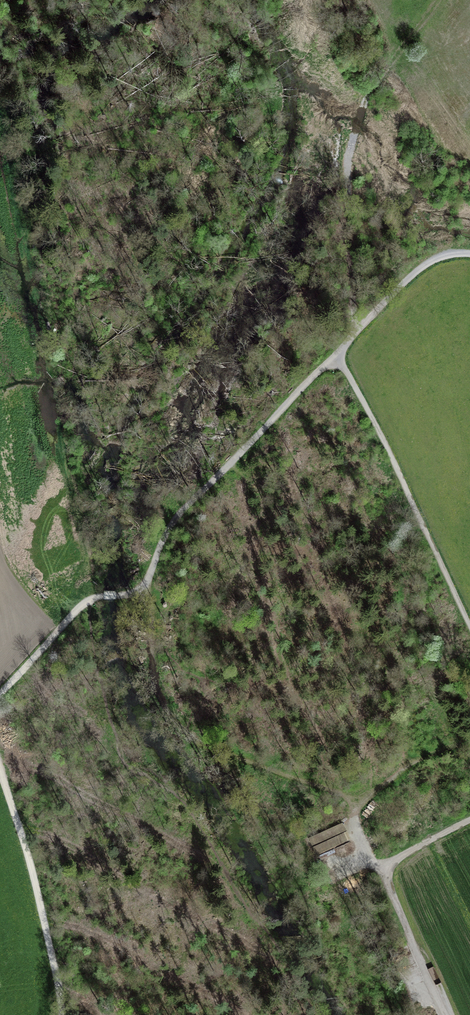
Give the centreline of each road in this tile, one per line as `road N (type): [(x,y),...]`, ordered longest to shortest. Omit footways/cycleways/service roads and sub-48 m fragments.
road 1 (track): [(469,255),(426,263),(359,324),(175,519),(146,586),(91,602)]
road 2 (track): [(359,324),(343,237),(352,140),(361,106),(434,2)]
road 3 (track): [(469,624),(340,350)]
road 4 (track): [(469,819),(379,866),(448,1014)]
road 5 (track): [(0,770),(31,864),(62,1014)]
road 6 (track): [(91,602),(0,694)]

